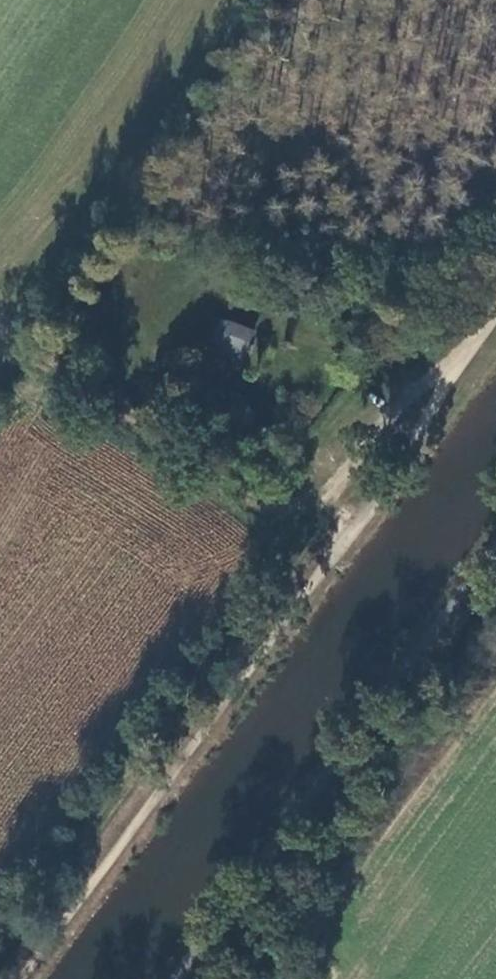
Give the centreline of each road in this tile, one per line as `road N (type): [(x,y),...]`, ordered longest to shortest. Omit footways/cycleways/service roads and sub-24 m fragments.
road 1 (track): [(484,337),(403,401),(303,506),(242,497),(21,345)]
road 2 (unclassified): [(180,978),(495,559)]

